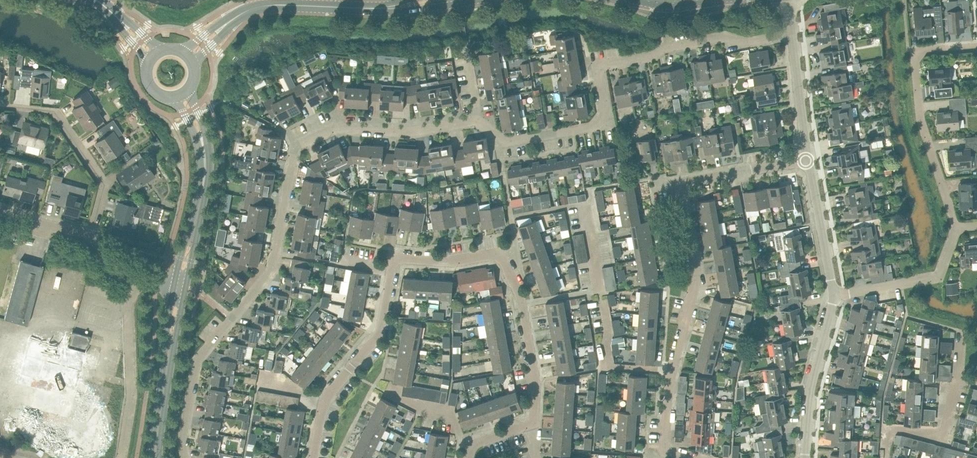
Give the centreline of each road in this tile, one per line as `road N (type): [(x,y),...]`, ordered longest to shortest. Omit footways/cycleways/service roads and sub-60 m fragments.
road 1 (residential): [(184,457),(196,360),(273,268),(296,146),(334,128),(407,133),(476,121)]
road 2 (residential): [(688,457),(666,444),(670,382),(696,282),(680,186),(810,159)]
road 3 (residential): [(507,141),(597,125),(605,114),(596,65),(725,36),(746,43),(793,34)]
road 4 (residential): [(351,368),(381,329),(400,259),(499,255),(522,303)]
road 5 (residential): [(976,47),(923,51),(916,62),(920,119),(958,229)]
road 6 (residential): [(91,237),(105,185),(54,111),(0,106)]
road 7 (residential): [(121,457),(135,278)]
road 8 (residential): [(807,457),(810,391),(834,295)]
road 9 (residential): [(834,295),(940,278),(958,229)]
road 10 (tertiary): [(156,442),(179,287)]
road 11 (tertiary): [(179,287),(204,179),(204,145)]
road 12 (residential): [(834,295),(810,159)]
road 13 (tertiary): [(244,12),(284,5),(381,9)]
road 14 (residential): [(883,457),(896,429),(943,430),(960,380)]
road 15 (residential): [(810,159),(793,34)]
road 16 (residential): [(529,425),(536,386),(522,303)]

